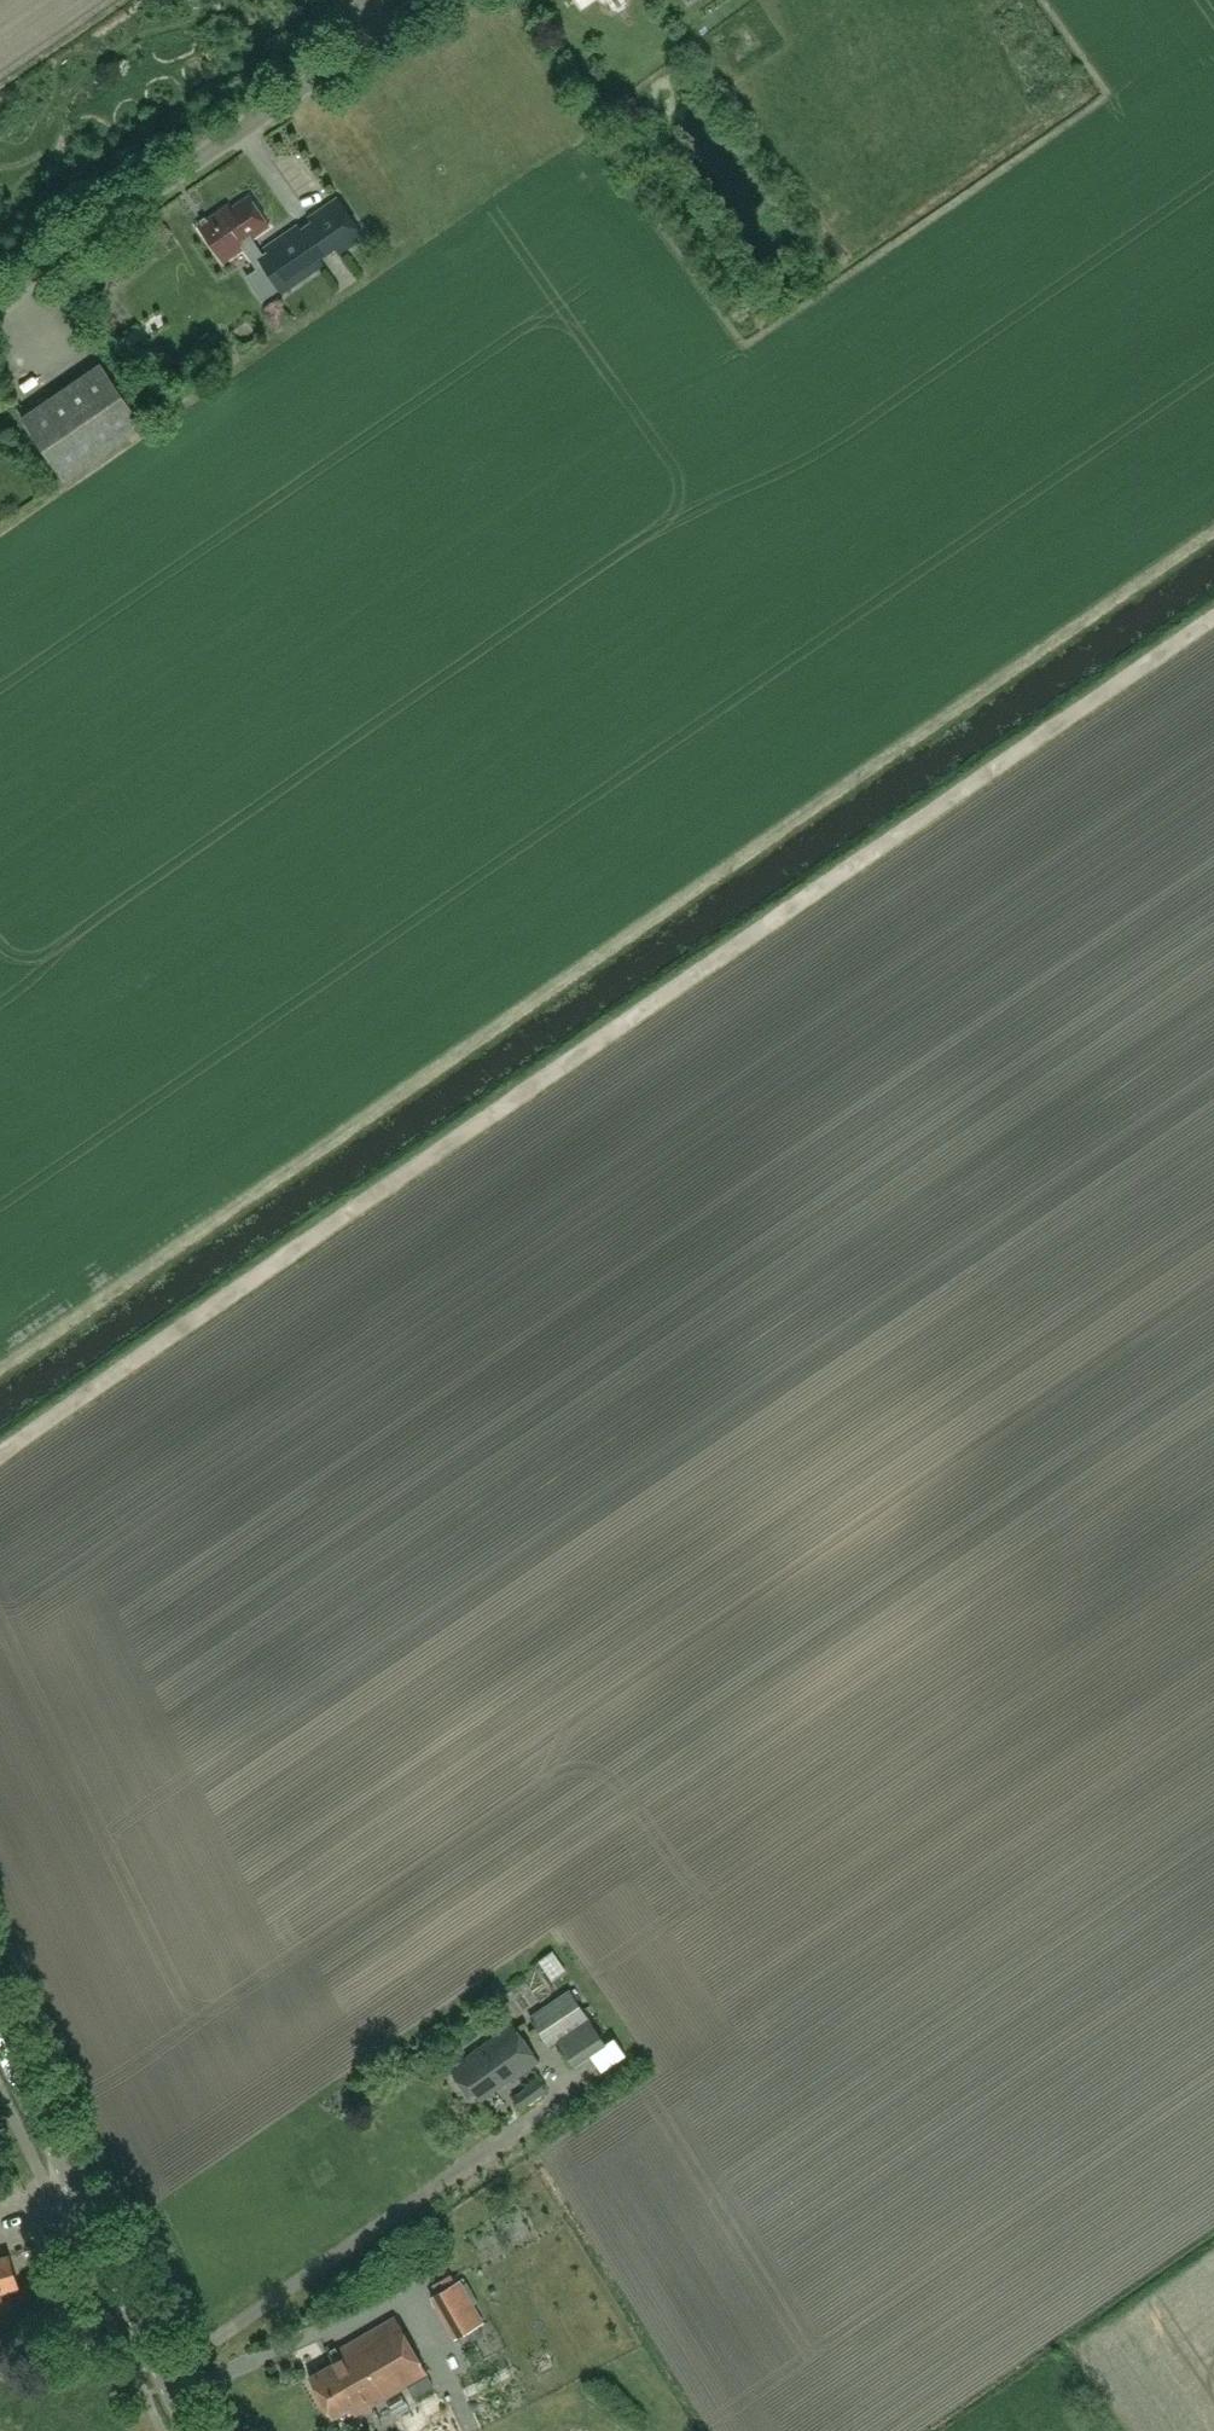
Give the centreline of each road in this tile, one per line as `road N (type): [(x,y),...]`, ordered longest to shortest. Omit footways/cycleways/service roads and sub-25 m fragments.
road 1 (unclassified): [(0,296),(426,0)]
road 2 (tertiary): [(194,2430),(0,2035)]

